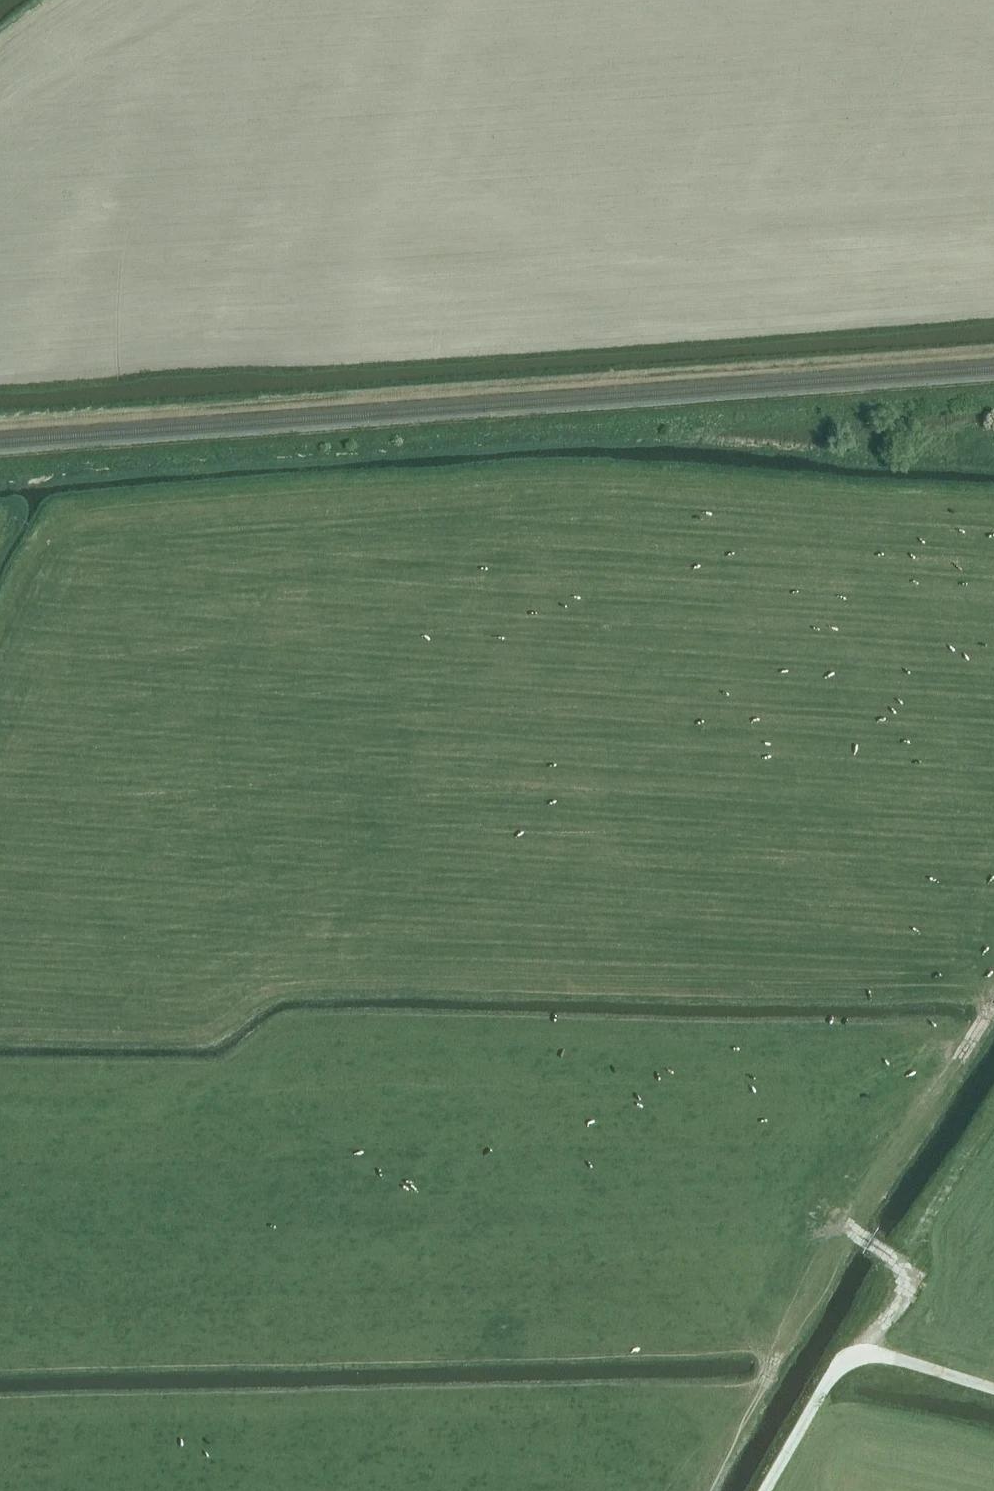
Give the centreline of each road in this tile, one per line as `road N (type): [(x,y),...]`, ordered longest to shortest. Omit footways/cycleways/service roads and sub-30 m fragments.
road 1 (track): [(993,1388),(893,1358),(858,1357),(827,1384),(764,1490)]
road 2 (track): [(858,1357),(895,1312),(906,1275),(836,1217)]

